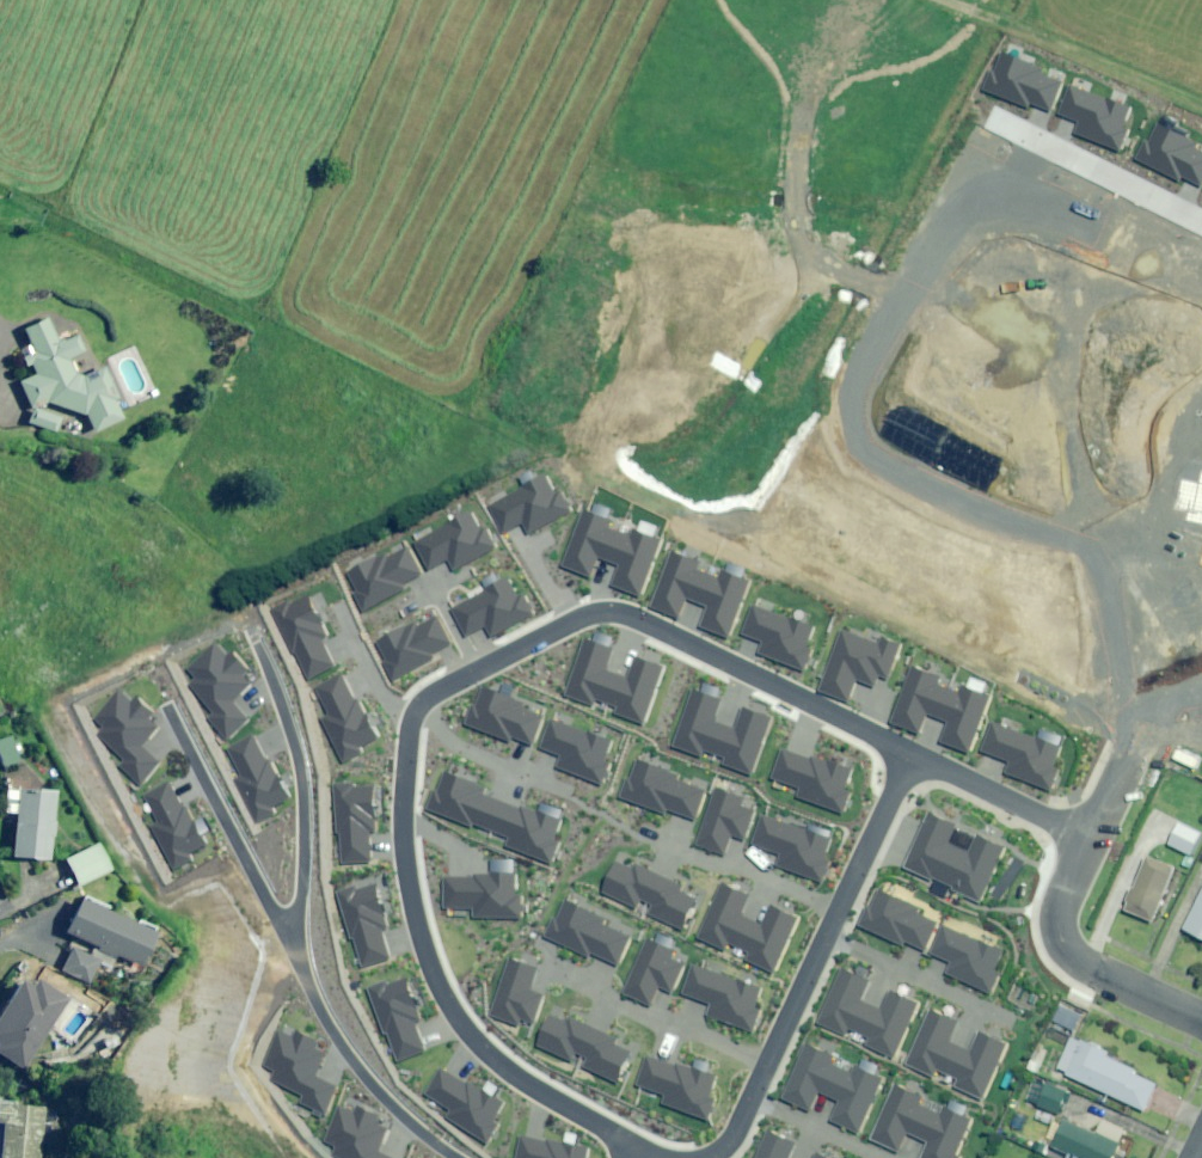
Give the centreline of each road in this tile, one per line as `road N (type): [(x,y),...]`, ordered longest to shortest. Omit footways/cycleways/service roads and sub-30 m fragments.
road 1 (residential): [(913,751),(622,615),(581,621),(418,706),(405,863),(428,961),(460,1027),(489,1054),(631,1149)]
road 2 (residential): [(258,643),(293,735),(305,822),(292,941)]
road 3 (residential): [(458,1157),(381,1096),(332,1035),(292,941)]
road 4 (residential): [(1093,838),(1061,911),(1059,942),(1083,966),(1201,1021)]
road 5 (residential): [(292,941),(168,707)]
road 6 (residential): [(549,962),(610,1004),(767,1067)]
road 7 (residential): [(993,113),(1201,218)]
road 8 (residential): [(821,946),(1012,1025)]
road 9 (residential): [(1093,838),(913,751)]
road 10 (residential): [(668,849),(837,915)]
road 11 (residential): [(837,915),(913,751)]
road 12 (residential): [(767,1067),(821,946)]
road 13 (residential): [(751,1107),(863,1157)]

